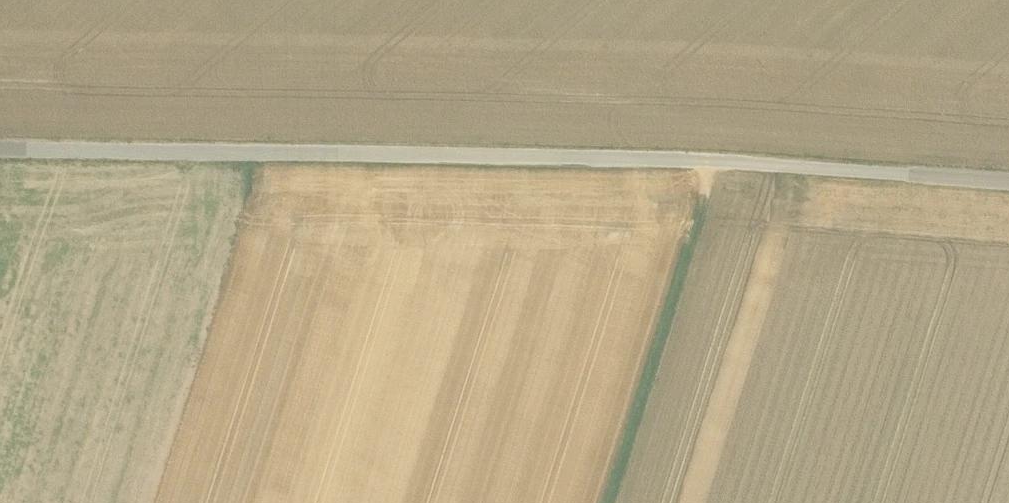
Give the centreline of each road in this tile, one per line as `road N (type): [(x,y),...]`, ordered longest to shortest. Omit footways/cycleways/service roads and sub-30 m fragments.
road 1 (track): [(0,153),(679,162),(1008,182)]
road 2 (track): [(610,502),(718,163)]

